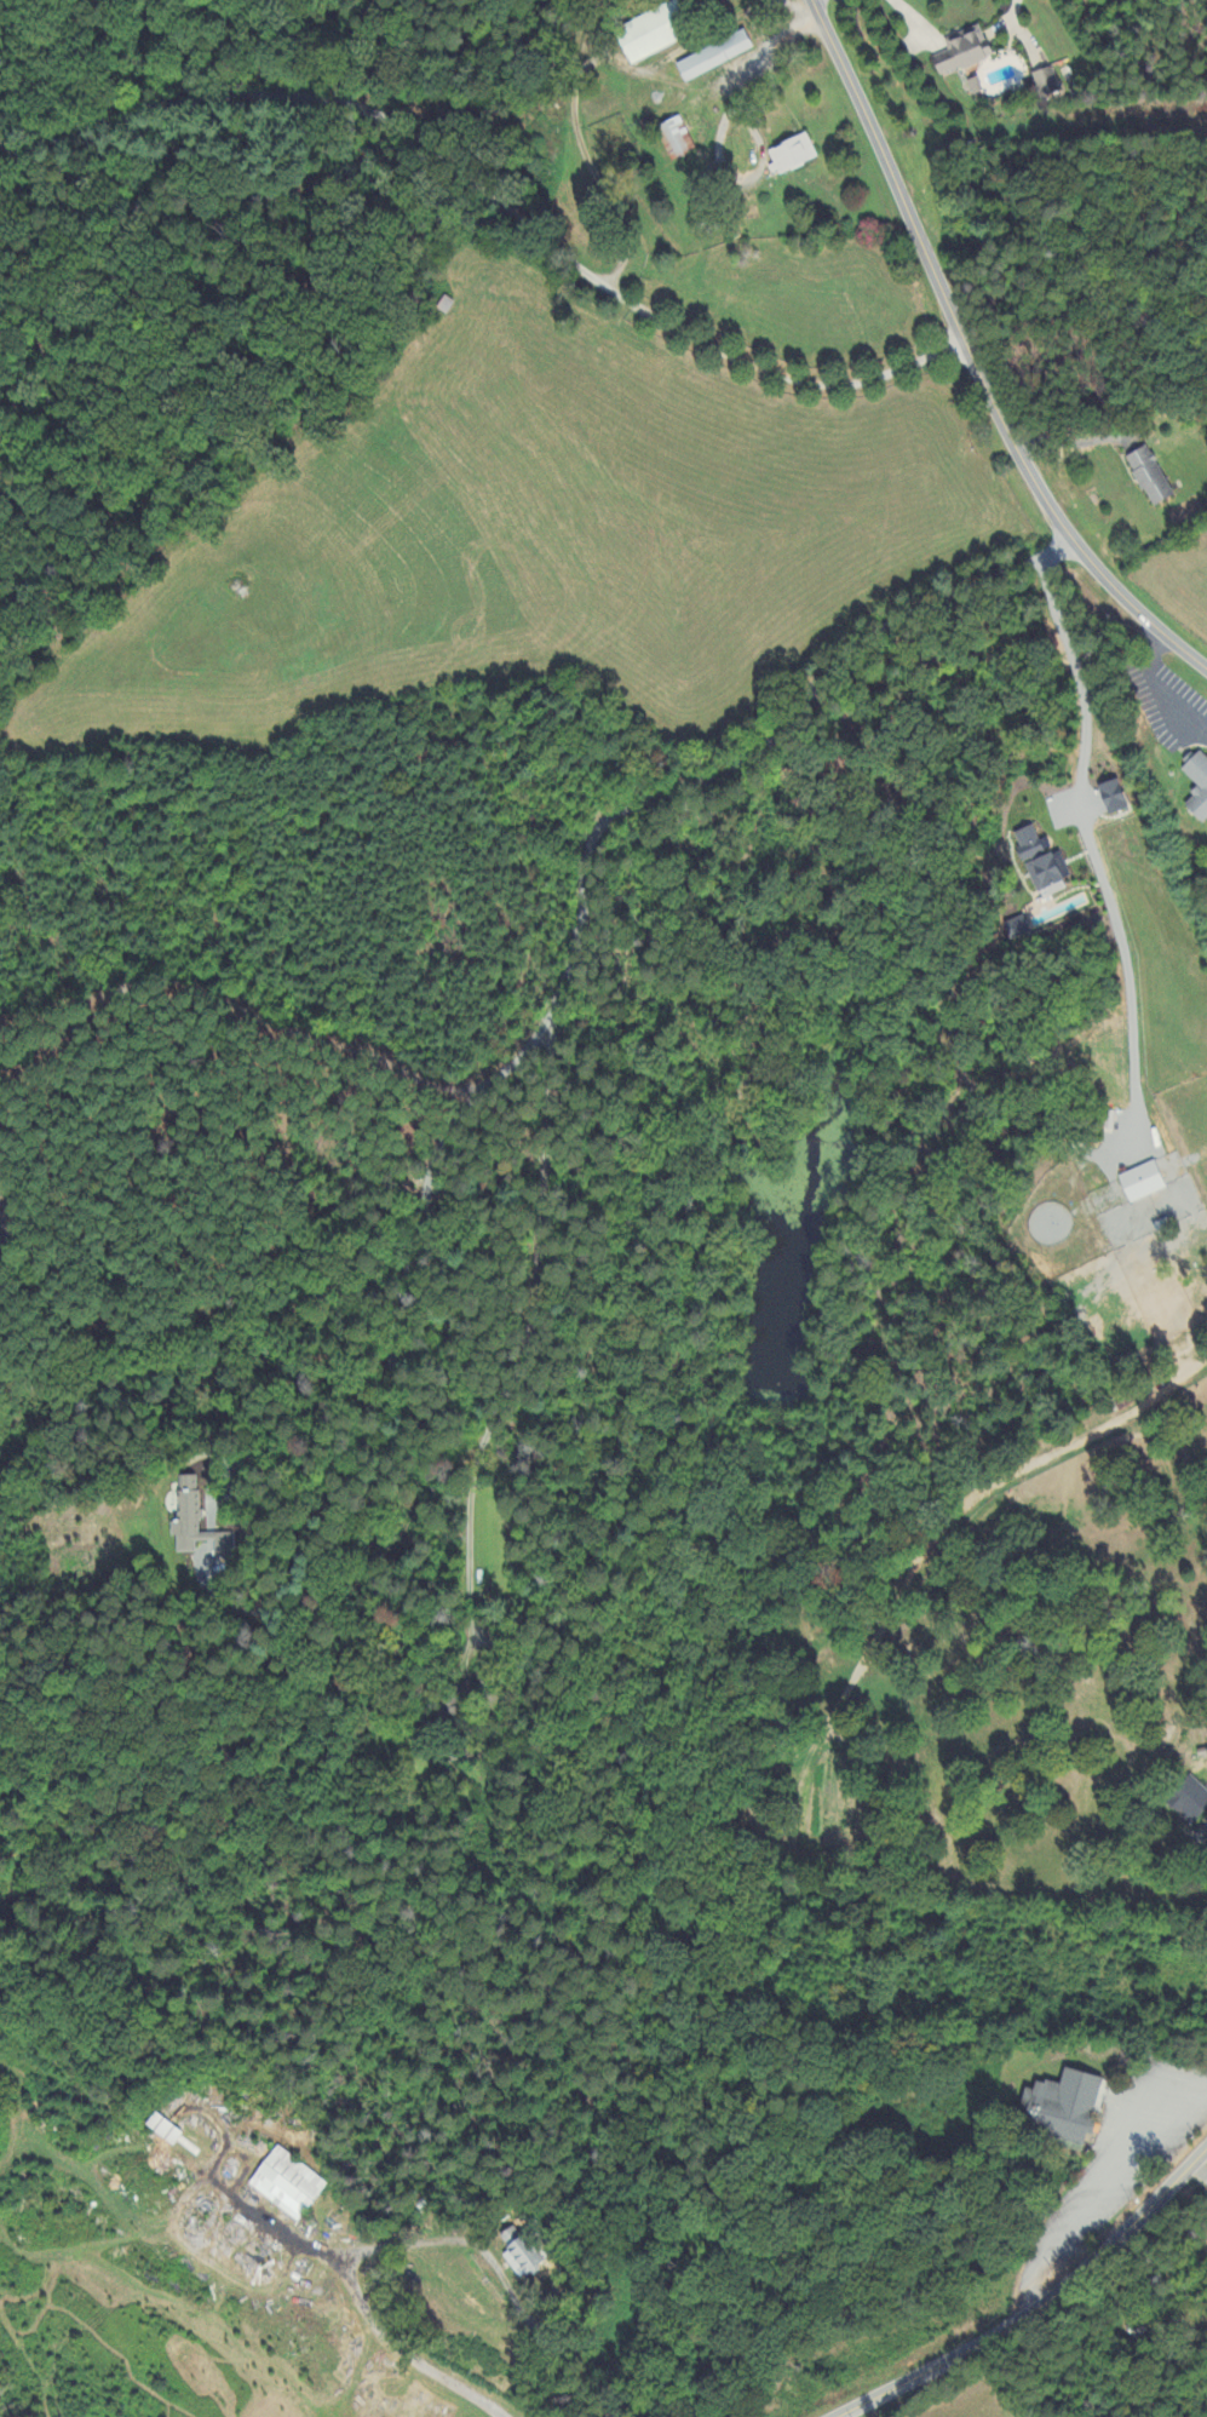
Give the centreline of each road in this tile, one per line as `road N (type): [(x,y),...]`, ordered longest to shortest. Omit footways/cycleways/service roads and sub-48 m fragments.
road 1 (tertiary): [(1206,667),(1070,539),(966,343),(807,0)]
road 2 (tertiary): [(847,2416),(1024,2319),(1123,2241),(1206,2149)]

